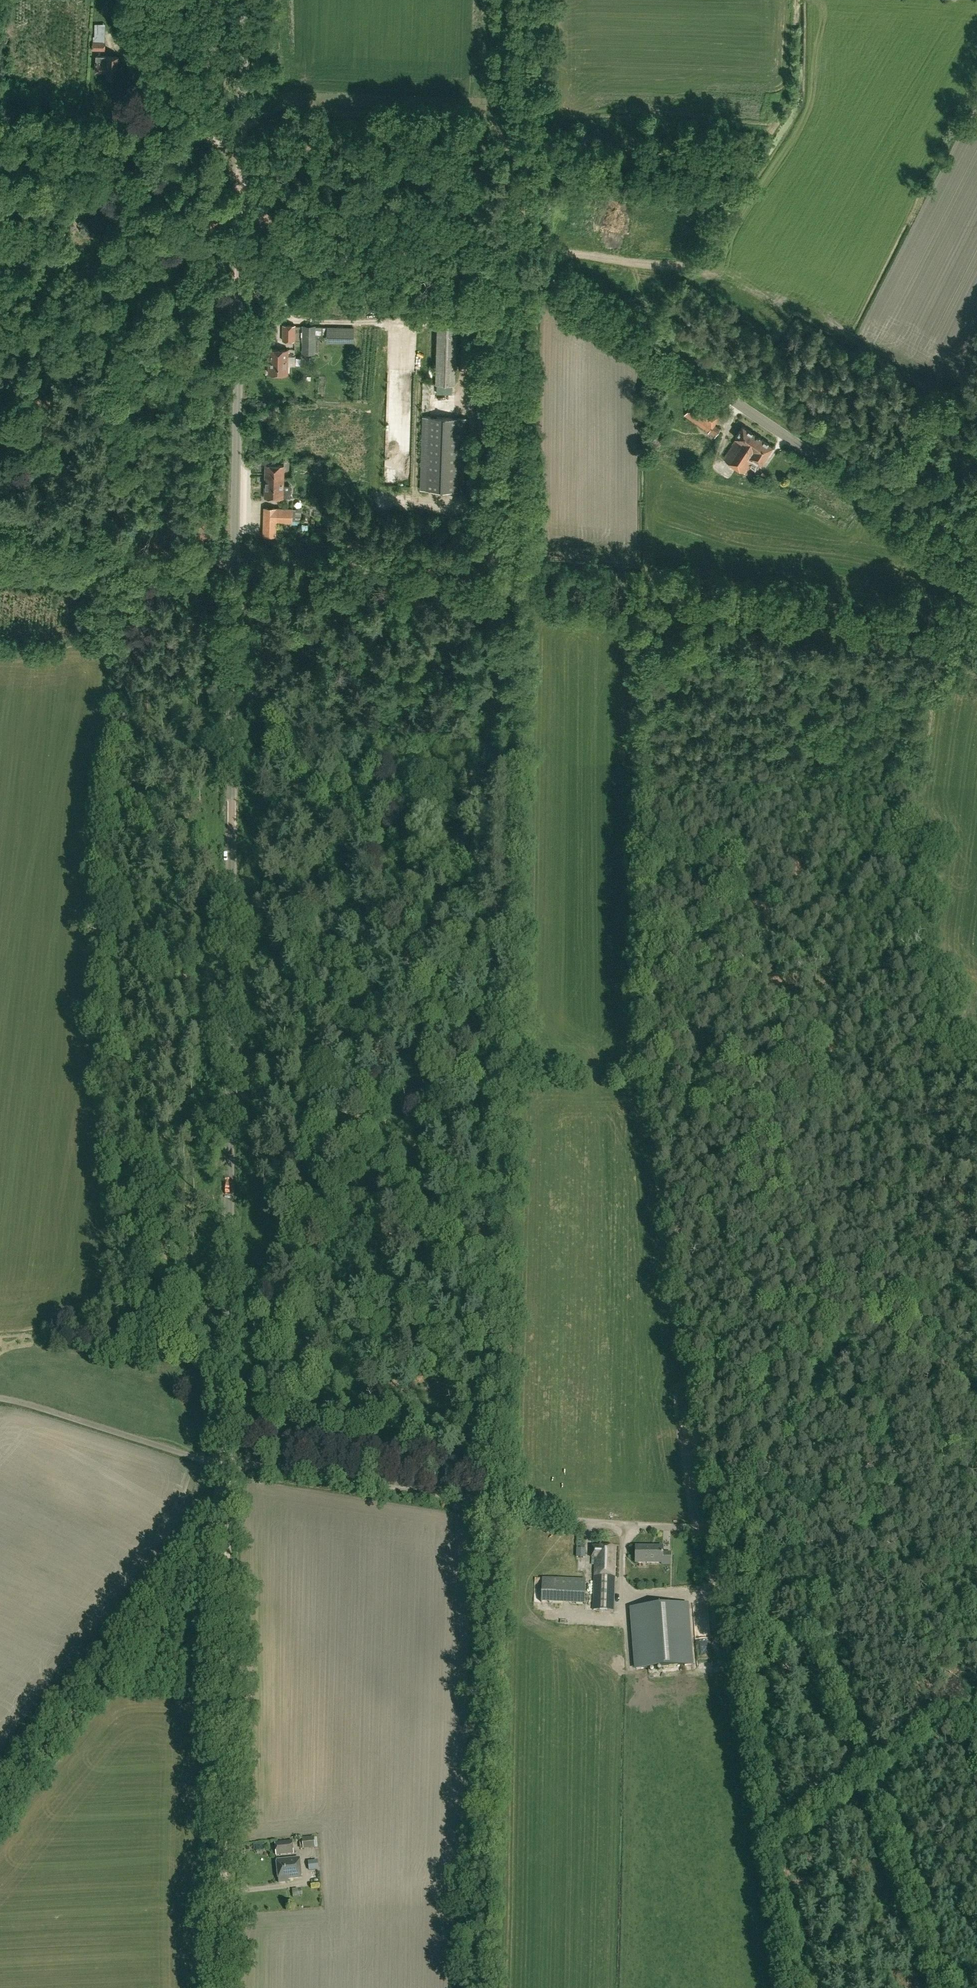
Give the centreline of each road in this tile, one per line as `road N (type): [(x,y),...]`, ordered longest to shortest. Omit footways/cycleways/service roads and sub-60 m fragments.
road 1 (tertiary): [(0,1813),(222,1519),(230,1465),(240,256)]
road 2 (tertiary): [(976,564),(549,283),(481,265),(240,256)]
road 3 (track): [(976,1320),(925,1310),(907,1212),(913,1111),(878,1034),(823,977),(800,891),(819,837),(815,783),(836,745),(921,664)]
road 4 (track): [(235,564),(976,620)]
road 5 (track): [(744,1518),(716,1527),(606,1522),(230,1465)]
road 6 (track): [(242,142),(759,151)]
road 7 (track): [(744,1518),(941,1987)]
road 8 (track): [(222,1519),(226,1987)]
road 9 (track): [(532,0),(522,274)]
road 10 (tertiary): [(240,256),(246,0)]
road 11 (track): [(235,564),(0,545)]
road 12 (track): [(976,1119),(962,1162),(937,1195),(907,1212)]

